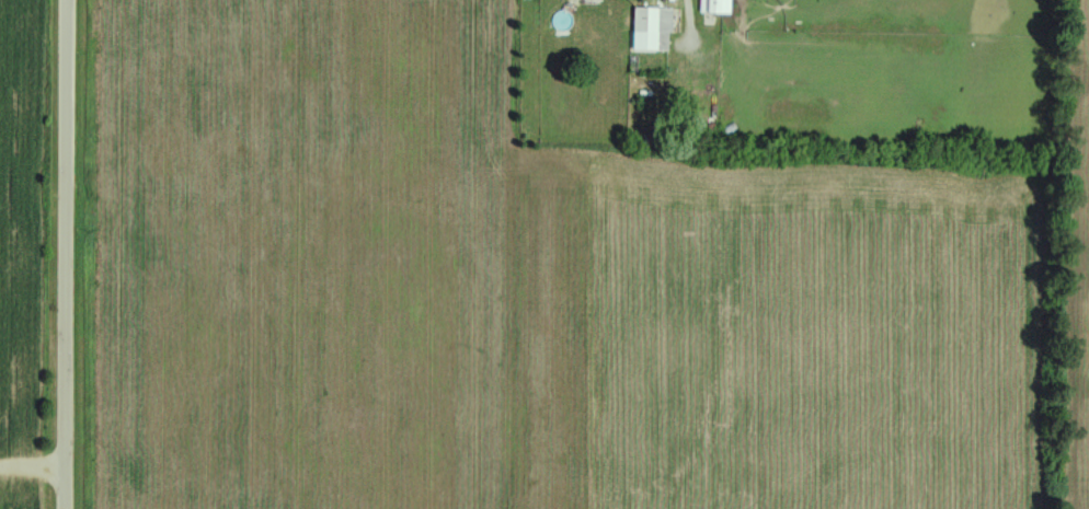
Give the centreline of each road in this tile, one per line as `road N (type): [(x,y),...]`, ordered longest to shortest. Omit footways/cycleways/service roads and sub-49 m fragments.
road 1 (residential): [(66,508),(69,0)]

